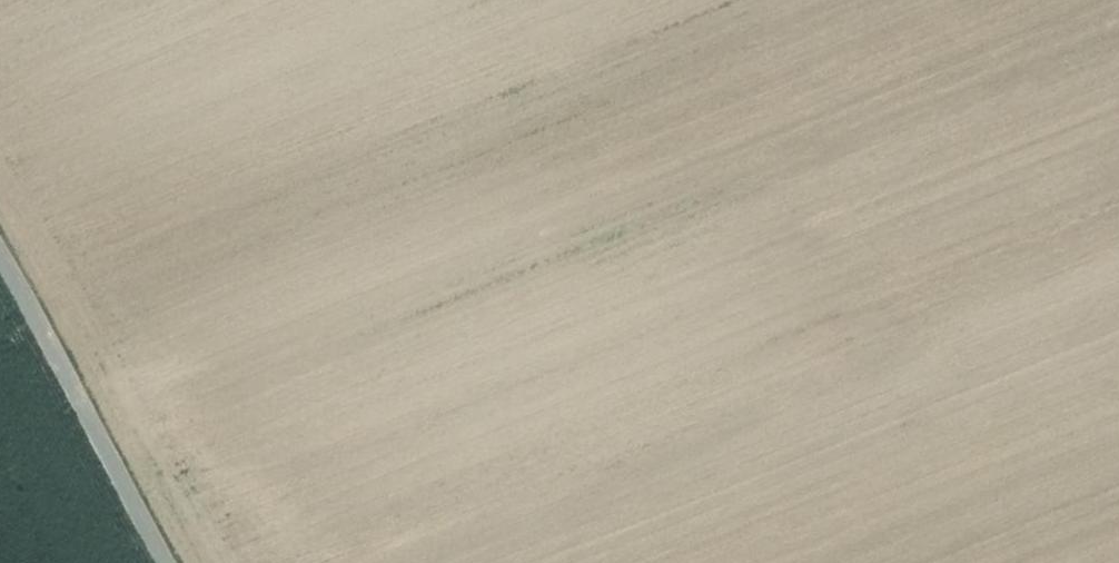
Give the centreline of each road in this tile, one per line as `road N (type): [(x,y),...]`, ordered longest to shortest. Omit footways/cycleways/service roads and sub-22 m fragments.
road 1 (track): [(0,245),(166,562)]

